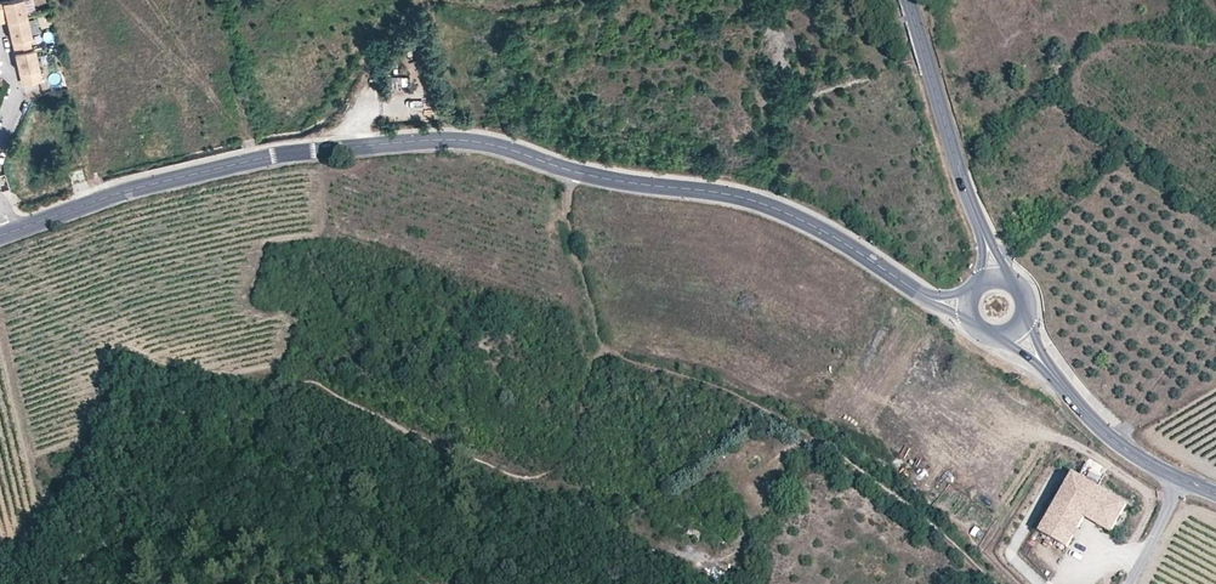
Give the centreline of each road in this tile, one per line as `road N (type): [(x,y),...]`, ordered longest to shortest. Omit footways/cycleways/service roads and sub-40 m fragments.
road 1 (tertiary): [(931,300),(768,208),(582,176),(465,142),(251,162),(120,193),(0,238)]
road 2 (track): [(602,329),(580,441),(553,470),(515,477),(299,380),(247,417),(208,407),(155,416),(127,438),(104,512),(86,541),(21,583)]
road 3 (track): [(582,176),(569,205),(572,240),(612,345),(685,351),(759,381),(781,407),(825,427),(994,583)]
road 4 (tertiary): [(906,0),(986,244)]
road 5 (tertiary): [(1186,484),(1095,425),(1043,364)]

